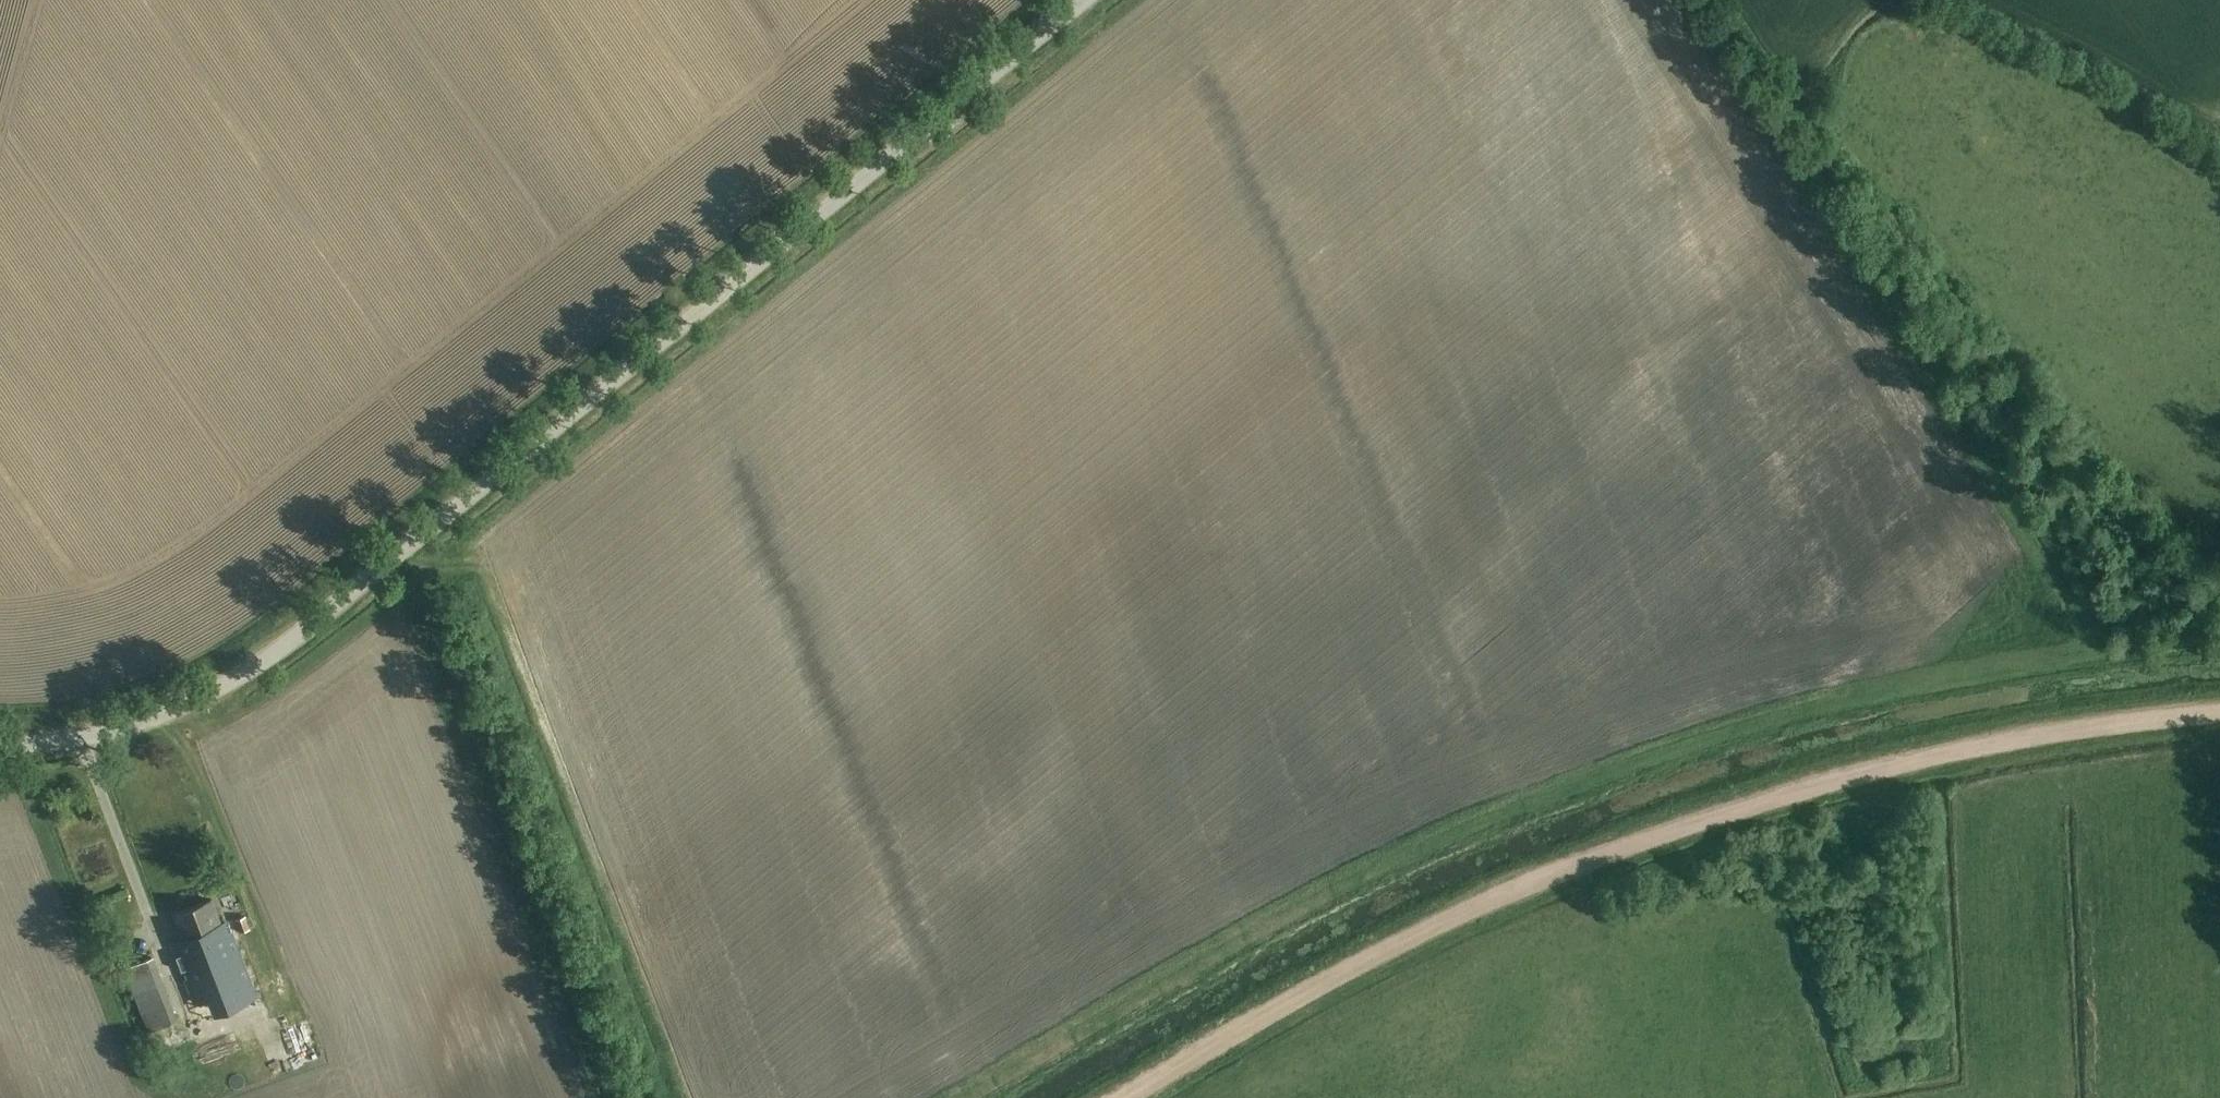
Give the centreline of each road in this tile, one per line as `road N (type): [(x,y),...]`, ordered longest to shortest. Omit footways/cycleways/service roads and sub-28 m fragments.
road 1 (unclassified): [(0,741),(82,739),(146,720),(255,664),(1082,0)]
road 2 (track): [(1121,1097),(1446,919),(1623,848),(1801,787),(1958,748),(2219,713)]

